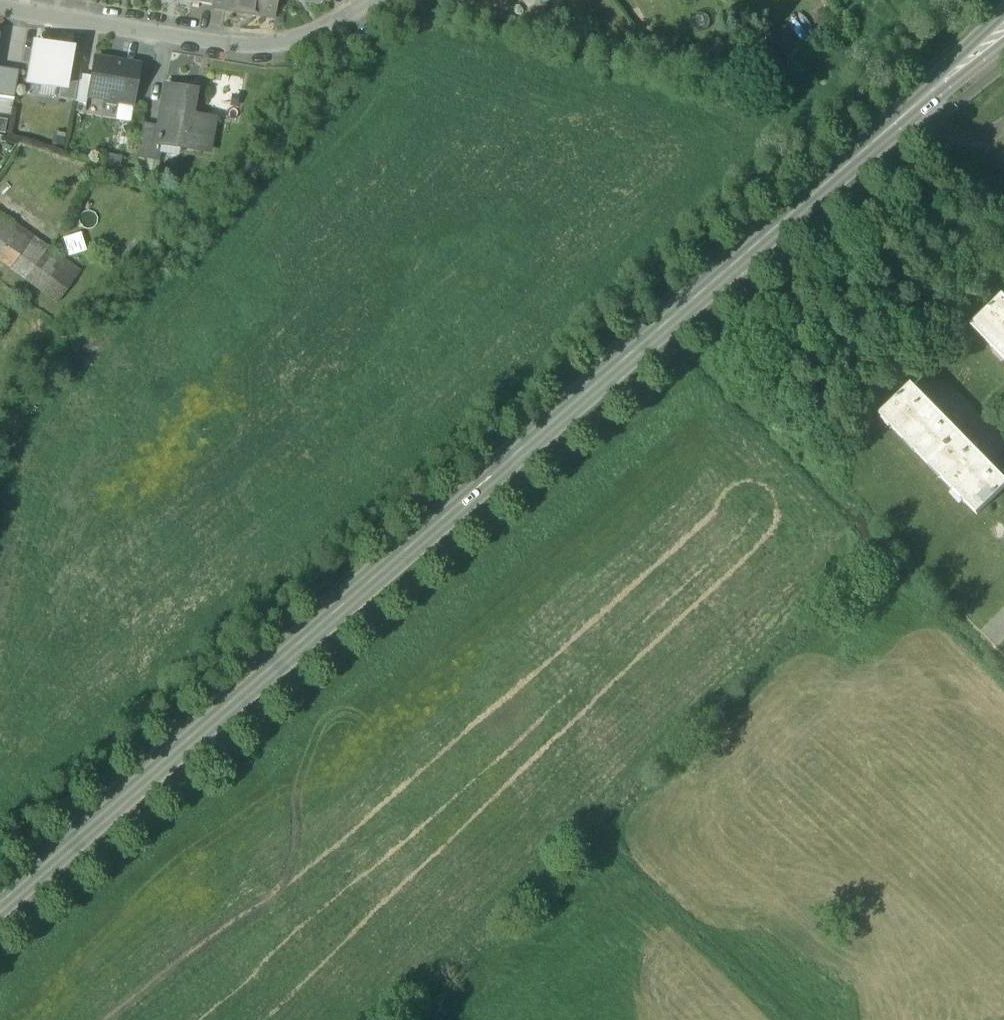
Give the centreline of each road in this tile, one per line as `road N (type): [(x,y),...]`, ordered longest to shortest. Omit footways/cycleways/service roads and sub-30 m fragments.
road 1 (secondary): [(0,932),(967,84)]
road 2 (residential): [(381,0),(327,42),(285,49),(225,49),(0,4)]

